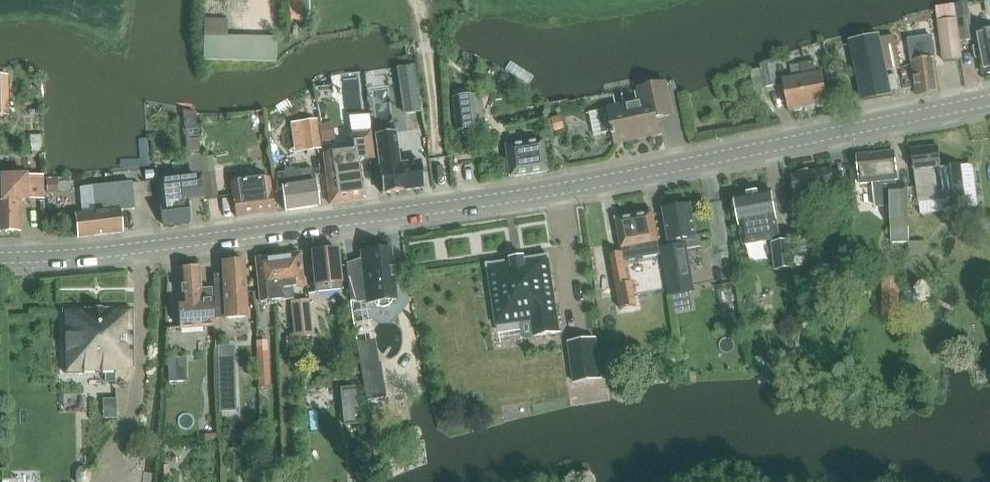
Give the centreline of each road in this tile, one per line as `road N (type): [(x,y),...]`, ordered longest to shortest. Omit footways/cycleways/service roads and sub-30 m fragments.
road 1 (tertiary): [(0,258),(95,255),(515,192),(989,99)]
road 2 (track): [(445,202),(427,53)]

